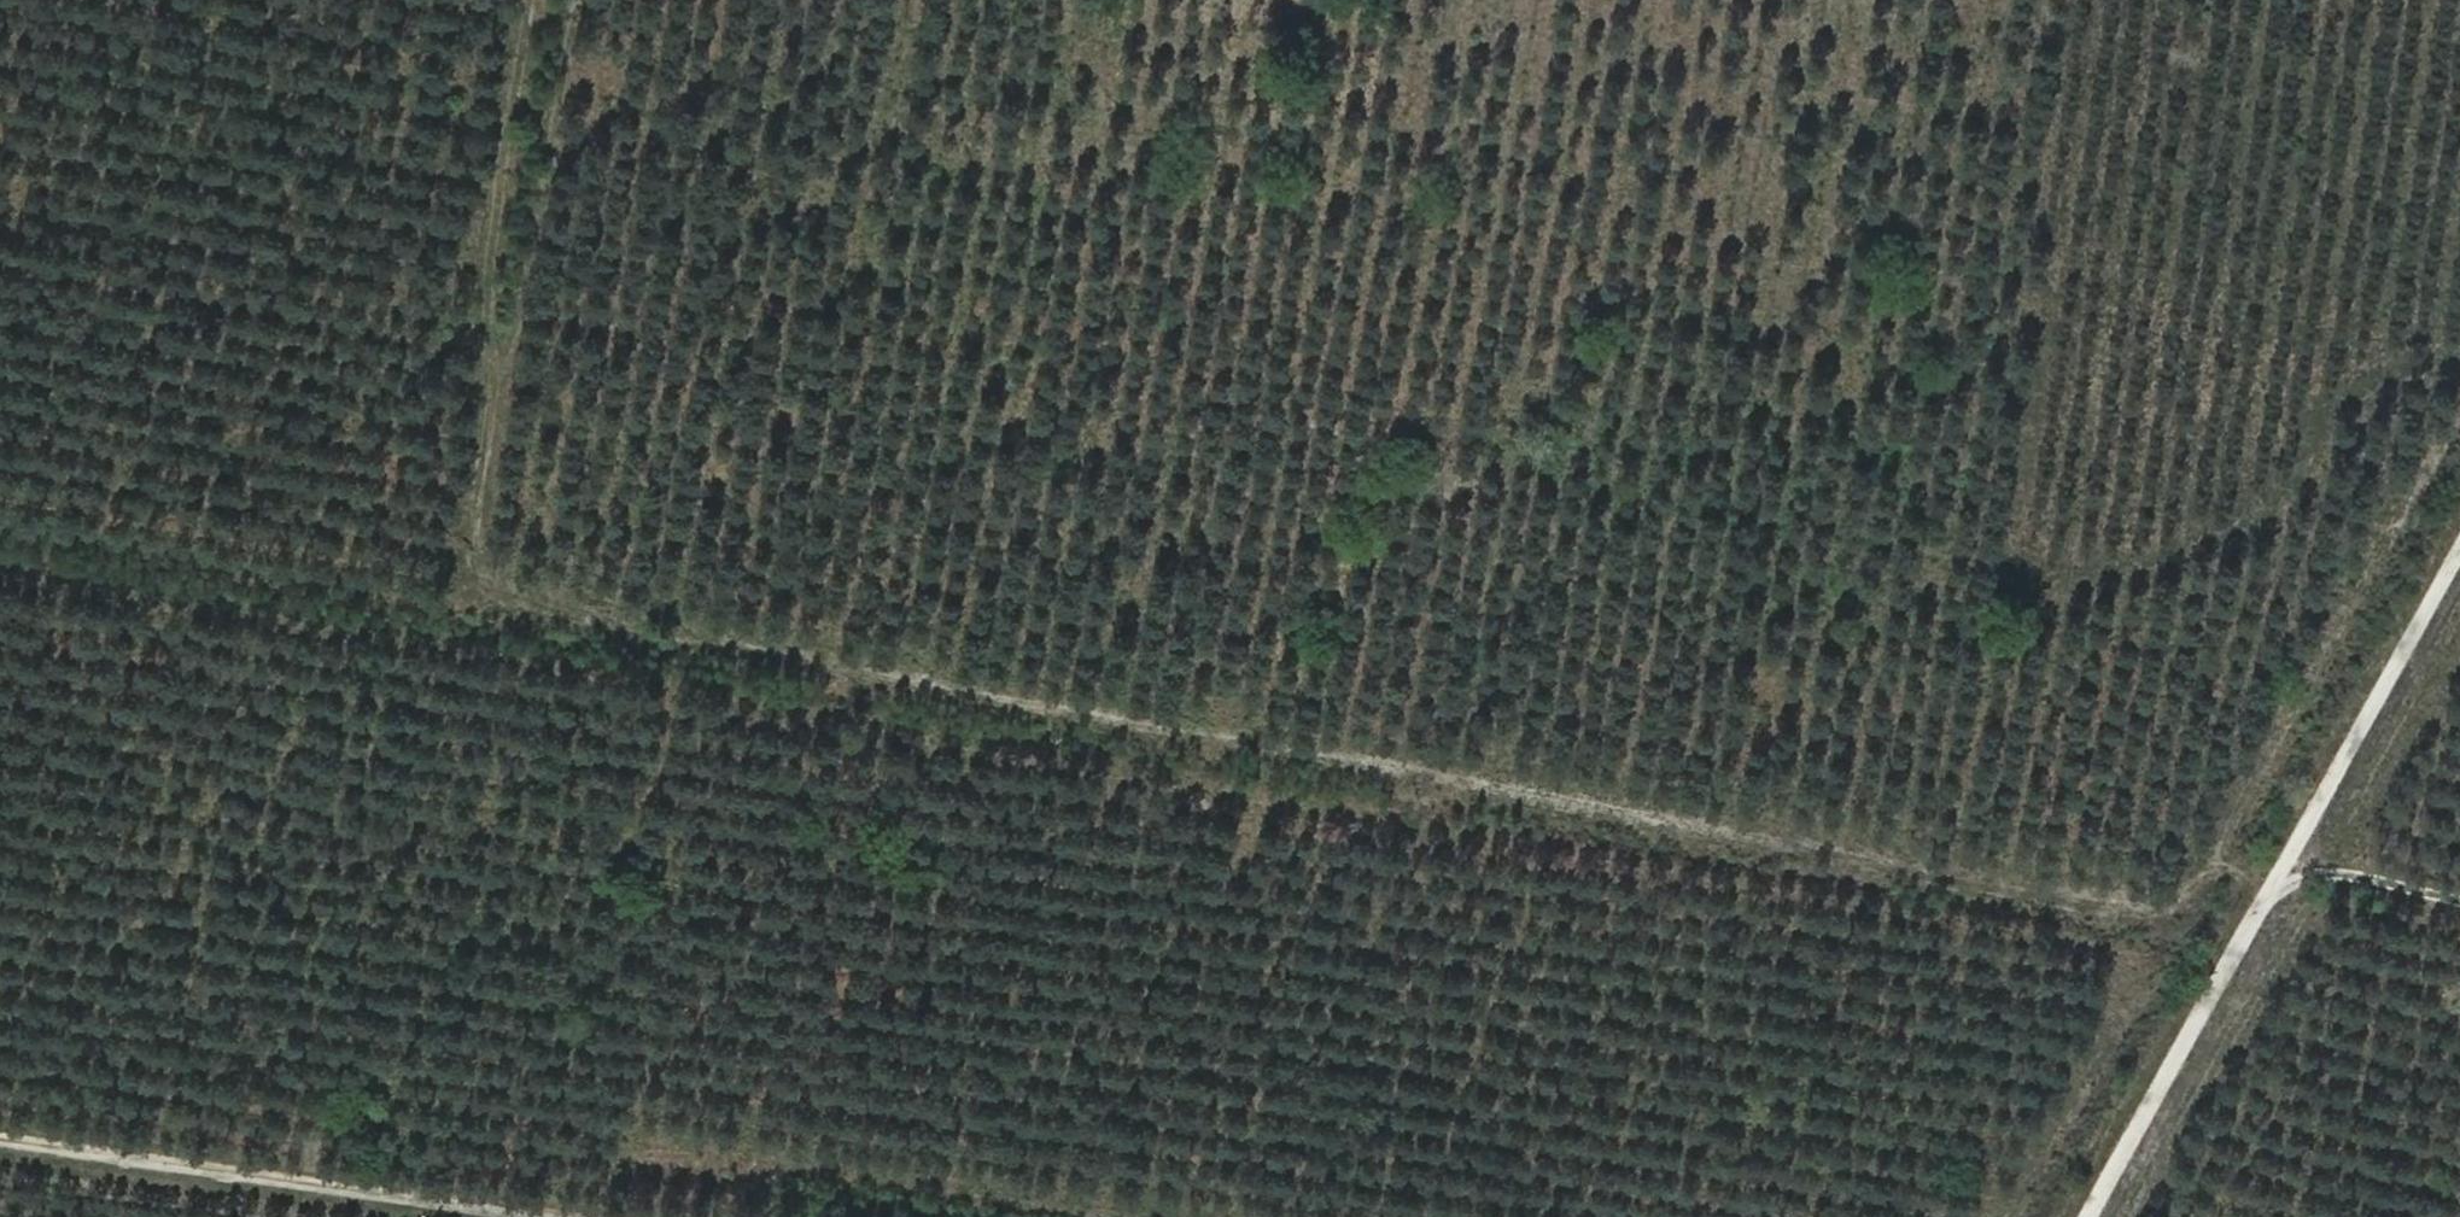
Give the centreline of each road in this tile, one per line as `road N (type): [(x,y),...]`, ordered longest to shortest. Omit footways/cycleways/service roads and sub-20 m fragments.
road 1 (track): [(2093,1216),(2459,560)]
road 2 (track): [(557,1216),(0,1138)]

